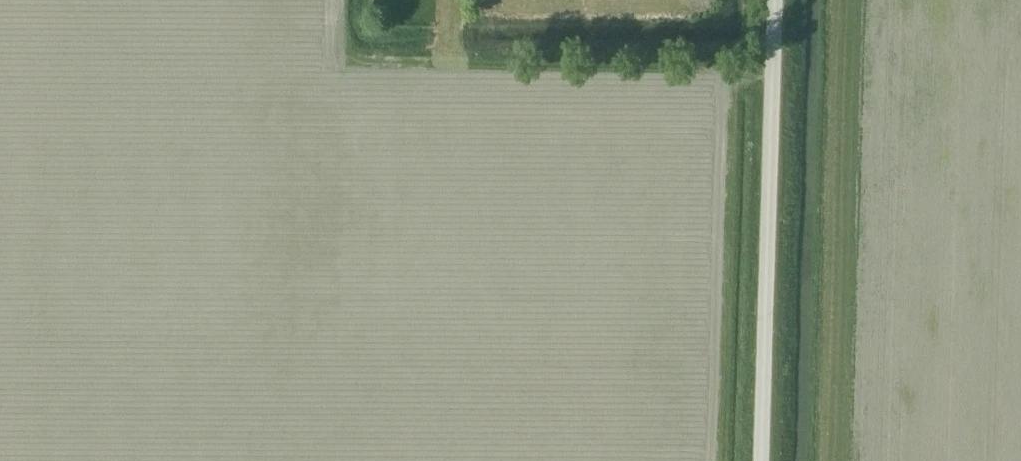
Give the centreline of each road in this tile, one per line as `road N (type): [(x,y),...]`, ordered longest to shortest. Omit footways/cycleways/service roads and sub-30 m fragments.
road 1 (unclassified): [(761,460),(775,0)]

